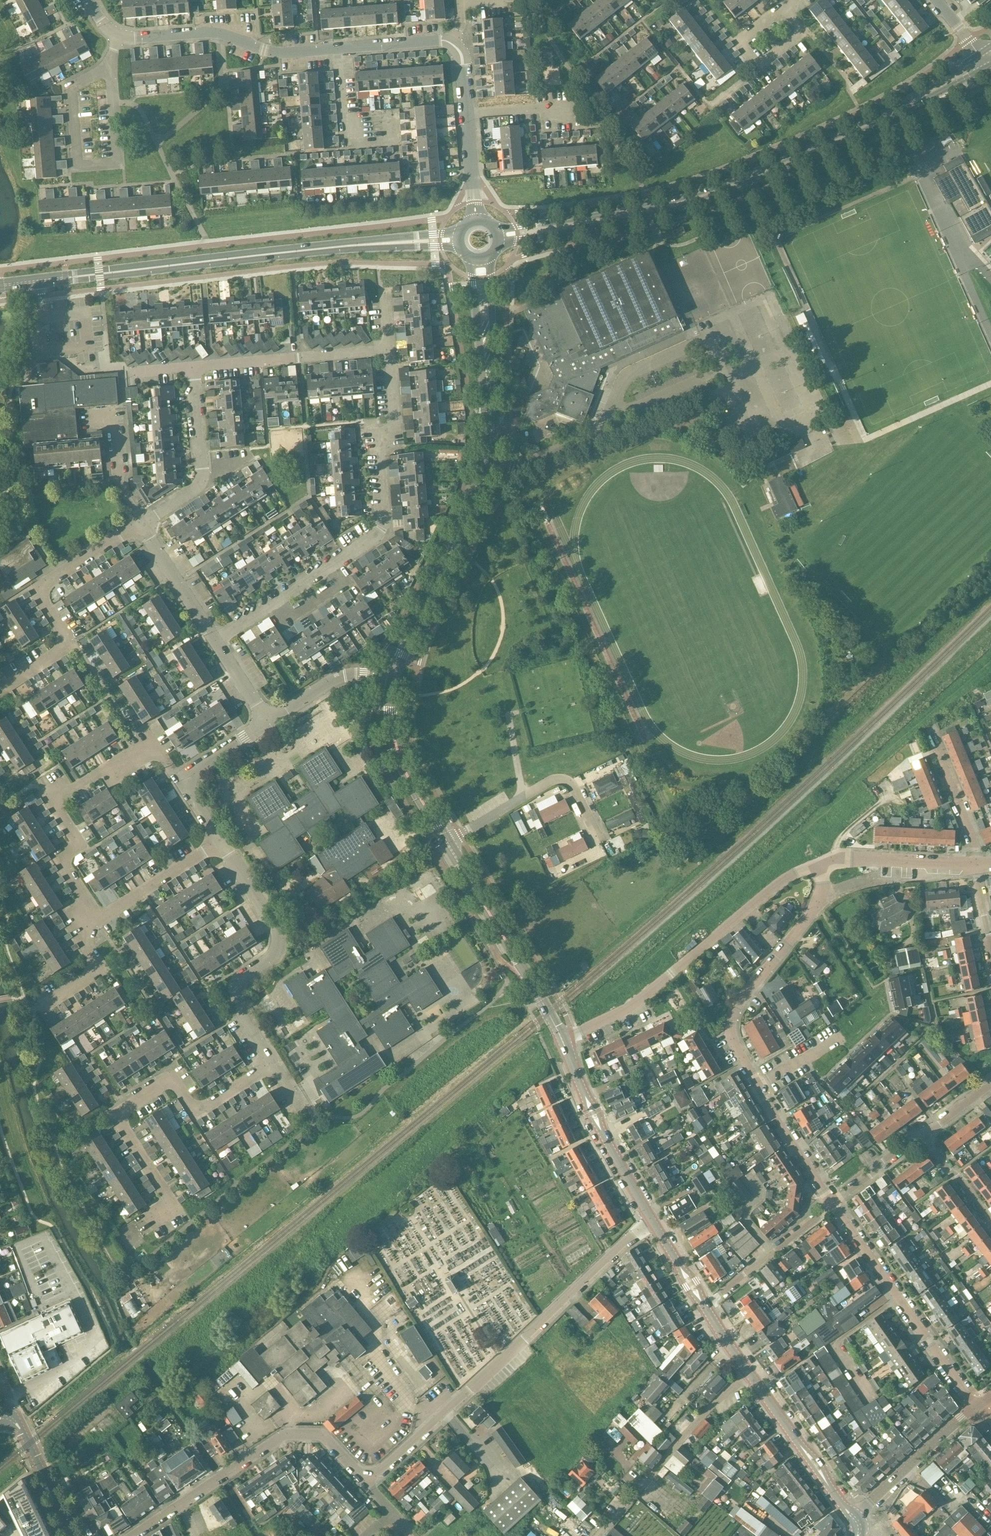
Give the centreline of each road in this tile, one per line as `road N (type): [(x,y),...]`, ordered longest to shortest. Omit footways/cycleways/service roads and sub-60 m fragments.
road 1 (tertiary): [(499,244),(652,216),(734,189),(990,65)]
road 2 (tertiary): [(980,52),(852,128),(735,179),(628,210),(497,228)]
road 3 (tertiary): [(459,228),(52,279)]
road 4 (tertiary): [(52,279),(370,249),(458,250)]
road 5 (residential): [(359,1473),(379,1471),(650,1216)]
road 6 (residential): [(830,1202),(731,1030),(743,997),(824,893)]
road 7 (residential): [(145,1222),(169,1198),(122,1113),(170,1082),(202,1109),(273,1064)]
road 8 (residential): [(817,862),(787,875),(629,1008),(563,1040)]
road 9 (residential): [(101,915),(64,853),(78,838),(60,809),(62,796),(158,743),(182,779)]
road 10 (residential): [(273,1064),(238,992),(279,947),(276,928),(220,840)]
road 11 (residential): [(0,687),(70,642),(45,604),(48,582),(140,524)]
road 12 (residential): [(975,1406),(830,1202)]
road 13 (residential): [(336,563),(382,530),(381,457),(394,413),(390,349)]
road 14 (tertiary): [(393,679),(487,463)]
road 15 (tertiary): [(563,1040),(447,842)]
road 16 (residential): [(118,38),(225,32),(278,51),(342,50)]
road 17 (residential): [(598,1535),(746,1370)]
road 18 (residential): [(107,72),(117,164),(78,166),(73,88)]
road 19 (residential): [(600,842),(574,788),(558,779),(447,842)]
road 20 (residential): [(193,367),(390,349)]
road 21 (tertiary): [(650,1216),(563,1040)]
road 22 (residential): [(140,524),(201,484),(193,367)]
road 23 (tertiary): [(854,1518),(746,1370)]
road 24 (tertiary): [(447,842),(402,764),(391,717),(393,679)]
road 25 (residential): [(854,1518),(975,1406)]
road 26 (residential): [(706,1304),(830,1202)]
road 27 (residential): [(390,111),(392,138),(350,141),(342,50)]
road 28 (residential): [(613,407),(598,435),(538,463),(487,463)]
road 29 (residential): [(101,915),(220,840)]
road 30 (residential): [(266,723),(327,683),(393,679)]
road 31 (residential): [(216,640),(140,524)]
road 32 (tertiary): [(73,1535),(11,1411)]
road 33 (residential): [(976,865),(932,734)]
road 34 (residential): [(38,1009),(97,971),(89,935),(101,915)]
road 35 (residential): [(782,6),(803,31),(756,70),(734,42)]

